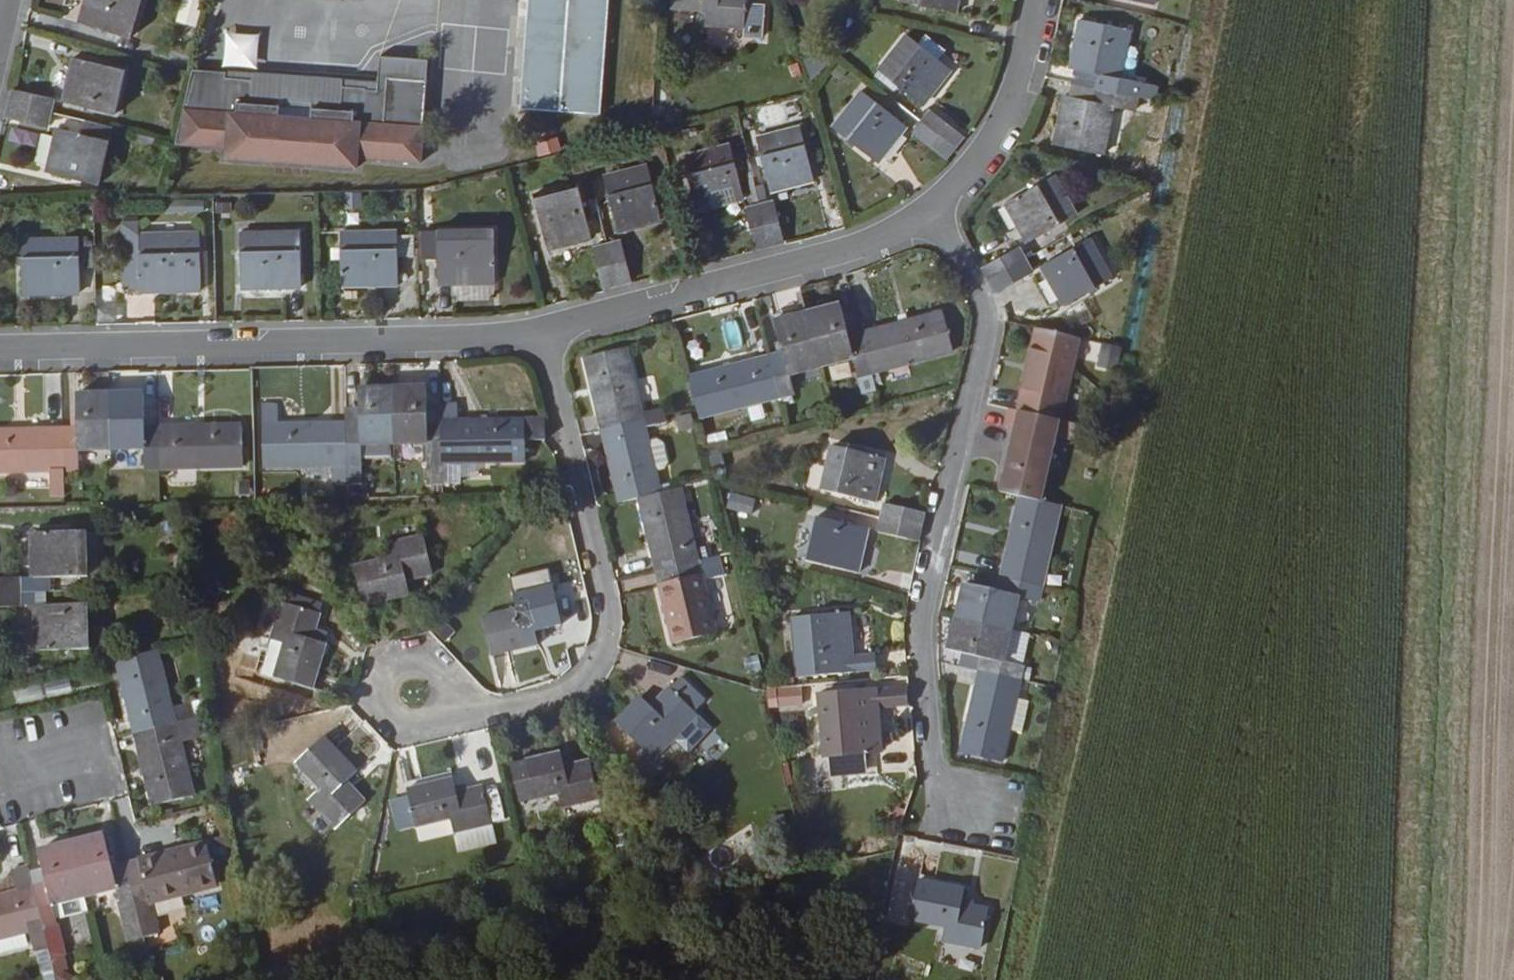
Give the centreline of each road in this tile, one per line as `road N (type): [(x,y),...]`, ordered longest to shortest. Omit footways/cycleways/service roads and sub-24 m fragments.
road 1 (residential): [(937,215),(985,306),(987,329),(922,625),(933,765),(960,812)]
road 2 (residential): [(0,353),(547,337)]
road 3 (residential): [(547,337),(604,565),(614,615),(609,642),(597,670),(554,702),(450,719)]
road 4 (residential): [(547,337),(835,265),(918,234),(937,215)]
road 5 (residential): [(937,215),(980,172),(1012,112),(1040,0)]
road 6 (residential): [(450,719),(416,736),(391,726),(378,704),(388,668),(425,656)]

